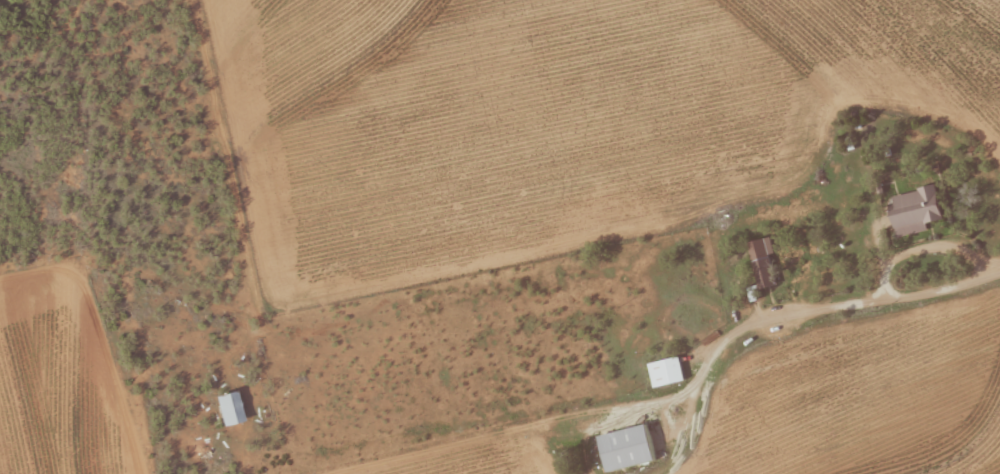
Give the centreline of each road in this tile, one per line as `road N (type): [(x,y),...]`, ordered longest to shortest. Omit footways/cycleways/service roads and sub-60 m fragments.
road 1 (residential): [(334,473),(632,417),(708,356),(707,321),(682,300),(616,300),(460,346),(222,311),(156,316),(146,418),(166,473)]
road 2 (residential): [(167,0),(238,313)]
road 3 (residential): [(707,321),(999,255)]

